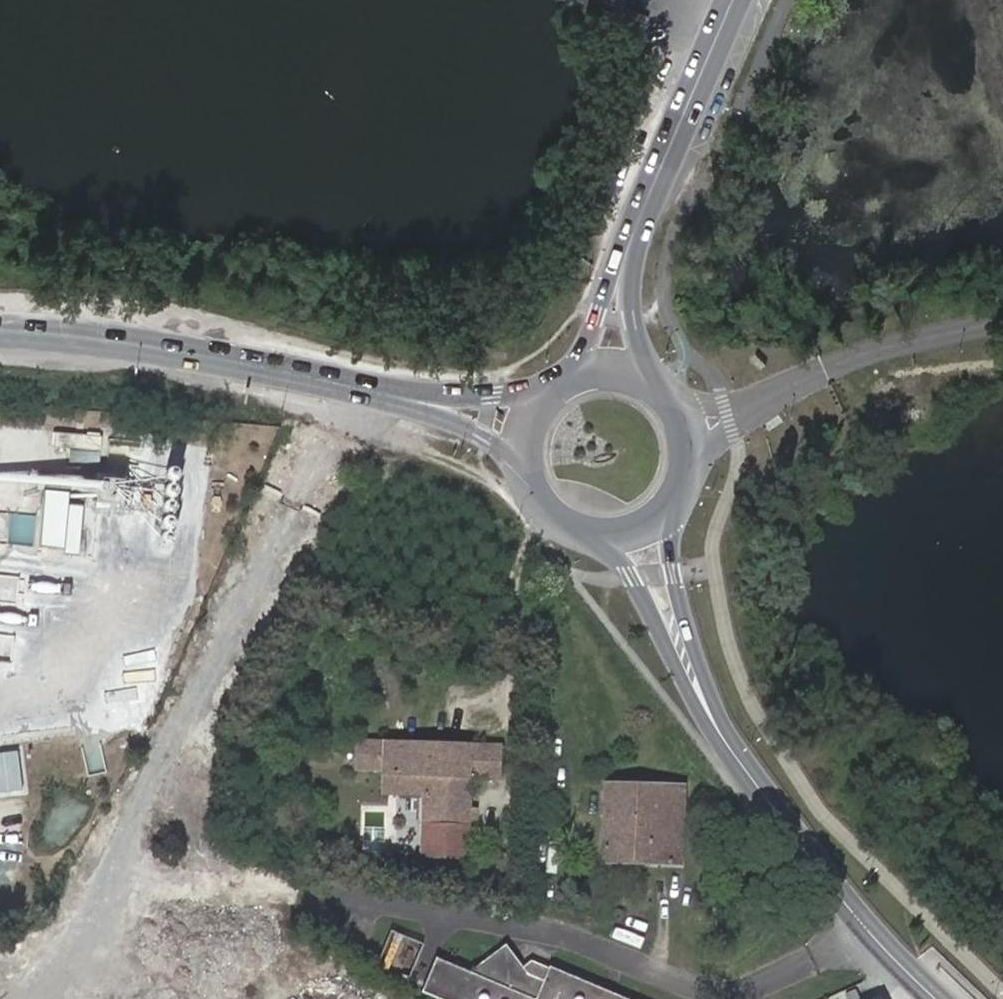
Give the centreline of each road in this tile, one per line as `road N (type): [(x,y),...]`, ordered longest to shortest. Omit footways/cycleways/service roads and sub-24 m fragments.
road 1 (secondary): [(0,330),(138,344),(404,398)]
road 2 (tertiary): [(724,739),(837,890),(934,998)]
road 3 (secondary): [(735,0),(629,249)]
road 4 (tertiary): [(583,535),(630,577),(724,739)]
road 5 (tertiary): [(724,739),(672,573),(679,497)]
road 6 (secondary): [(664,391),(633,322),(629,249)]
road 7 (secondary): [(548,390),(404,398)]
road 8 (secondary): [(629,249),(565,378)]
road 9 (secondary): [(404,398),(483,438),(523,474)]

